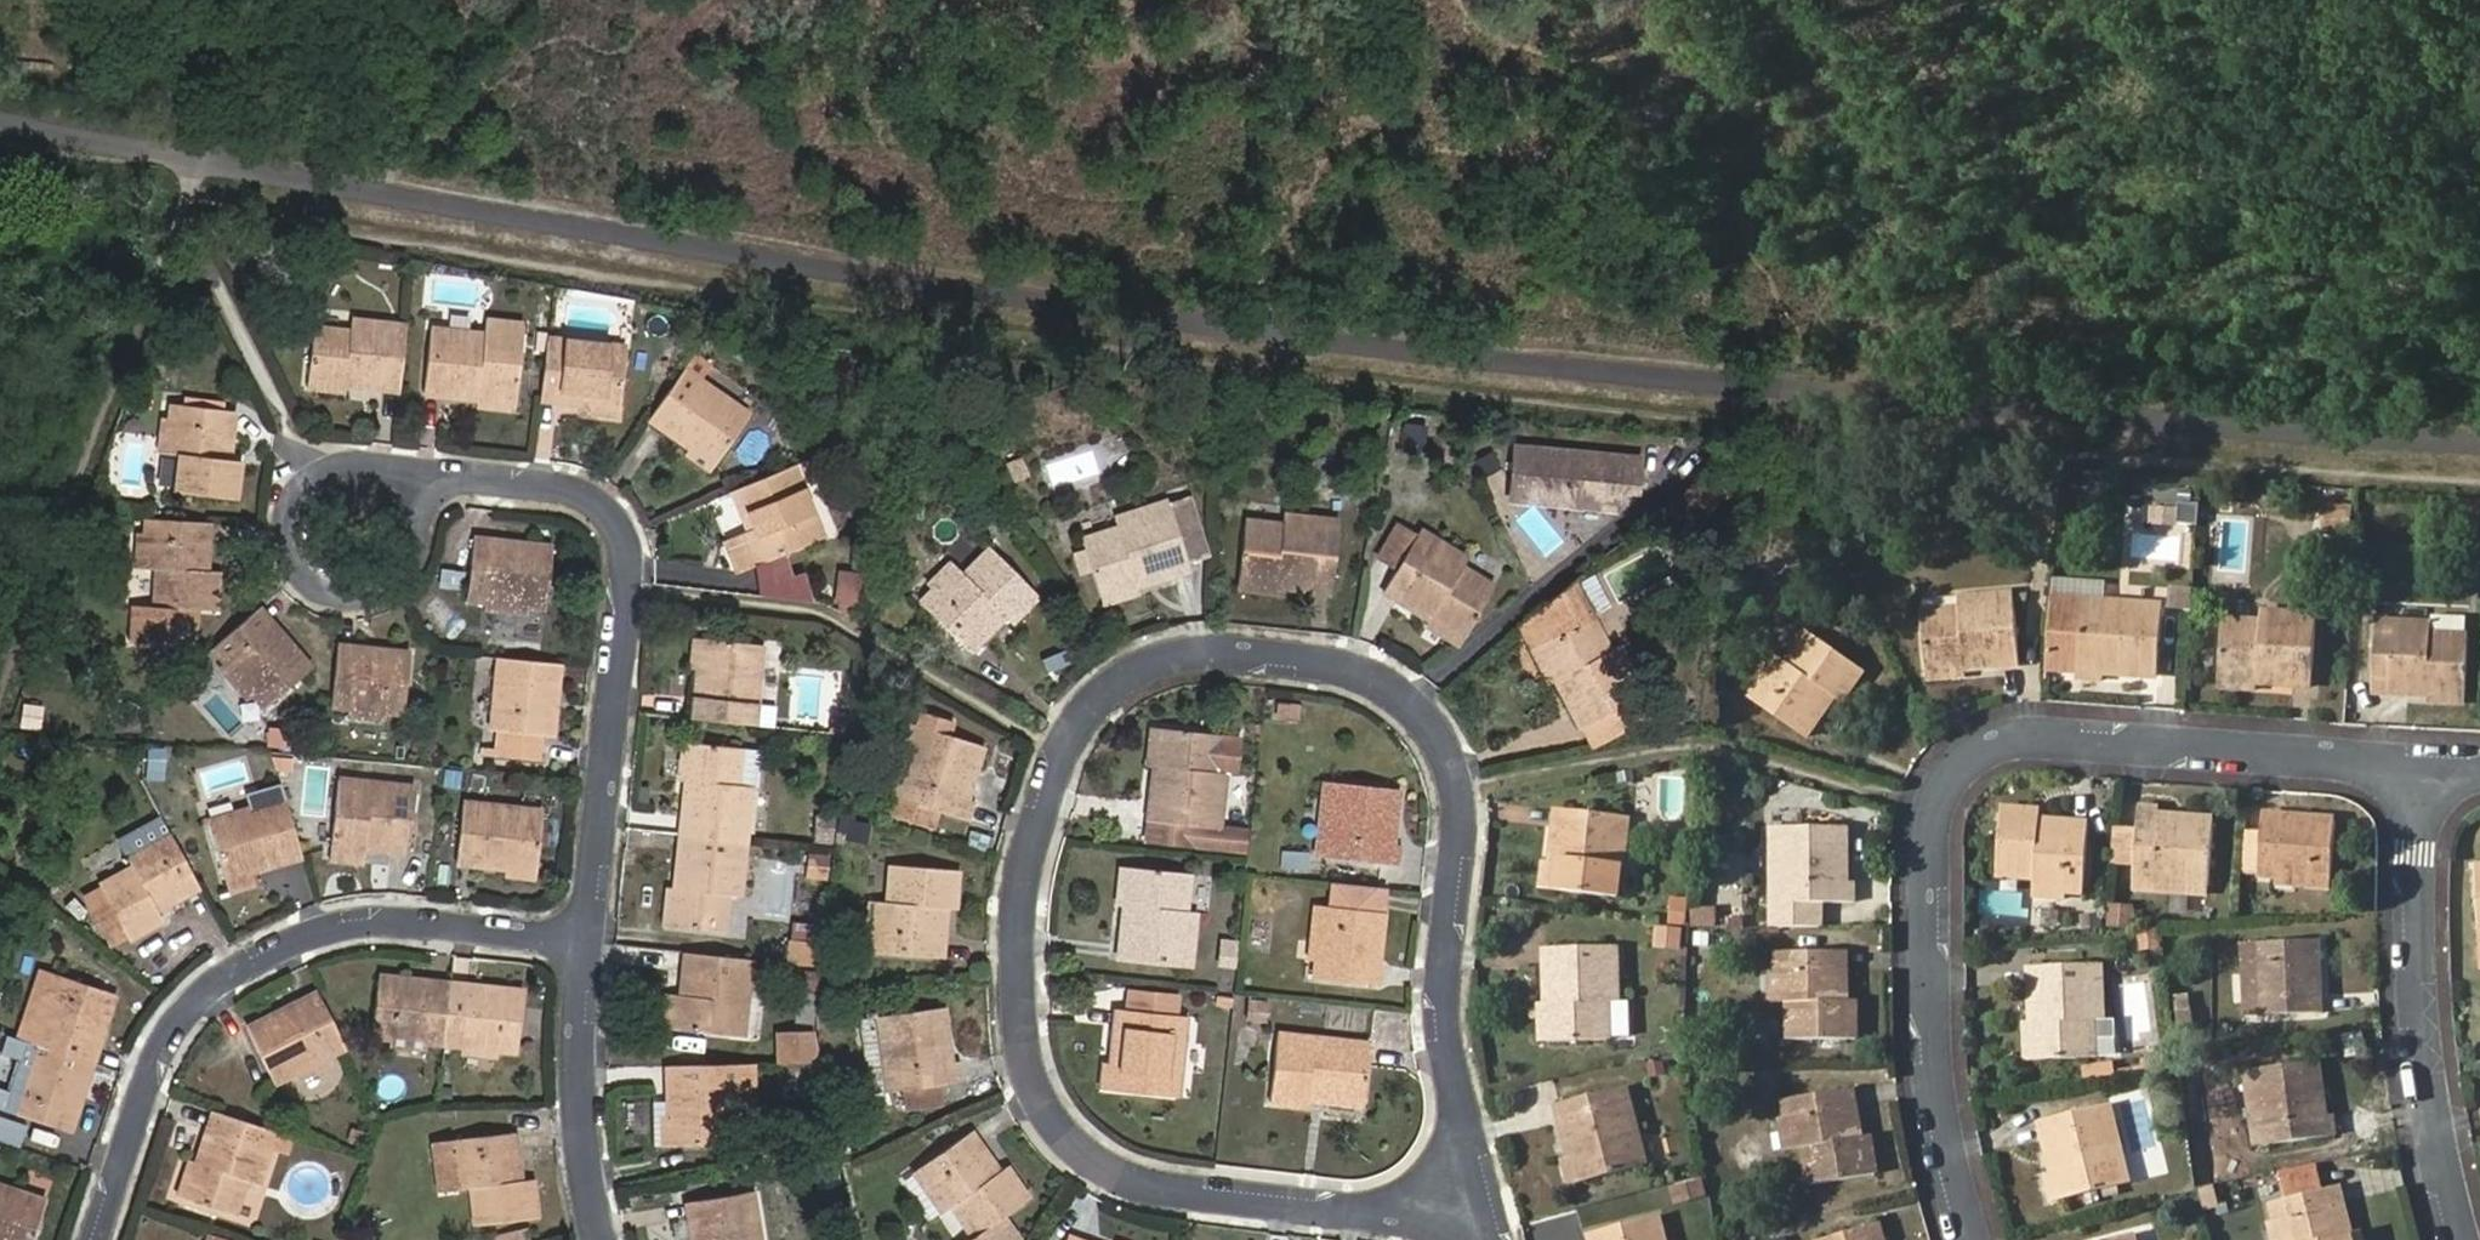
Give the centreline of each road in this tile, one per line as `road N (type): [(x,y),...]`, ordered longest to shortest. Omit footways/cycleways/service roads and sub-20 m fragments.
road 1 (residential): [(1476,1191),(1441,1037),(1464,798),(1434,729),(1376,678),(1282,652),(1169,651),(1105,684),(1061,753),(1023,910),(1036,1075),(1064,1138),(1108,1181),(1384,1214)]
road 2 (residential): [(1988,1239),(1963,1148),(1937,921),(1938,805),(1987,745),(2055,738),(2422,768)]
road 3 (residential): [(587,942),(398,919),(333,924),(271,949),(222,981),(156,1065),(95,1239)]
road 4 (residential): [(587,942),(629,545),(609,510),(575,490),(453,478),(416,494)]
road 5 (residential): [(2422,768),(2428,1047),(2465,1239)]
road 6 (residential): [(416,494),(377,468),(318,476),(297,506),(294,553),(319,590),(360,604),(400,591),(426,556)]
road 7 (residential): [(604,1239),(579,1087),(587,942)]

